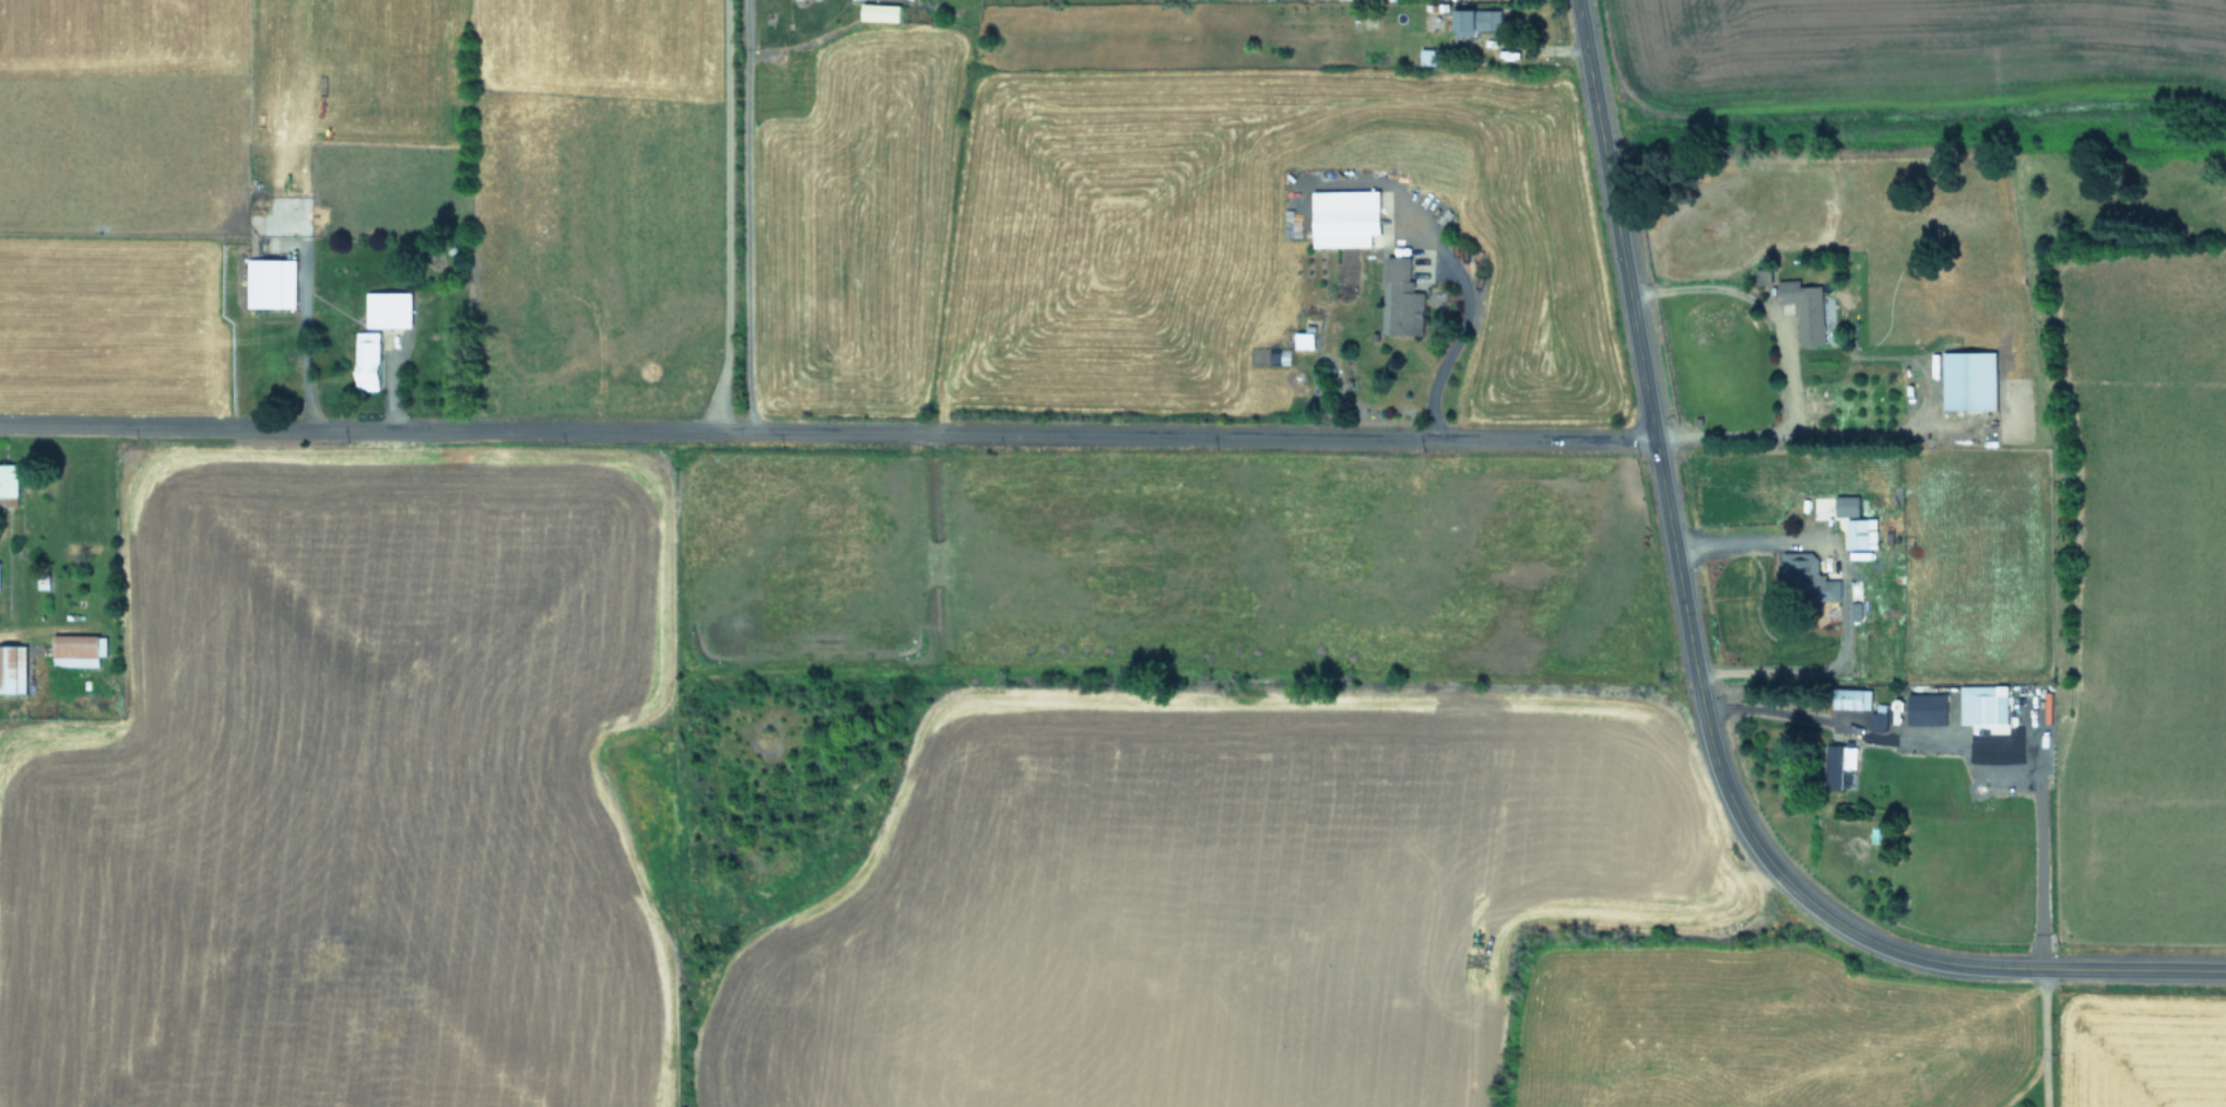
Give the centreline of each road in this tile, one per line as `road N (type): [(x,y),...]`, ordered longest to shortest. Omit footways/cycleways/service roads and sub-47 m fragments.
road 1 (residential): [(0,426),(1638,438)]
road 2 (tertiary): [(2225,972),(1916,959),(1837,931),(1778,886),(1735,820),(1679,674),(1561,0)]

